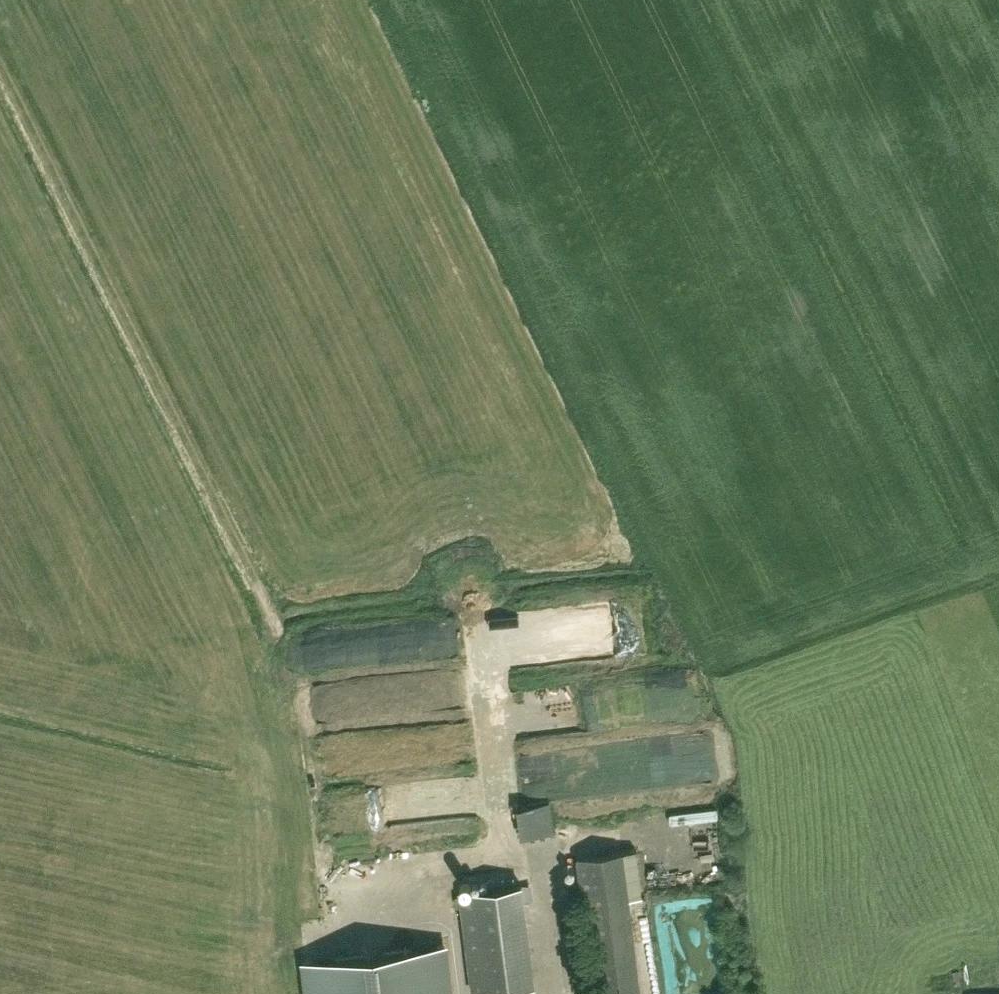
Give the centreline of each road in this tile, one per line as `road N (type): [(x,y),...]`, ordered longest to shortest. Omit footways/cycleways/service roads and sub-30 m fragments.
road 1 (track): [(0,71),(270,618),(270,658),(286,693),(289,742),(295,844),(287,905),(293,926),(313,937)]

